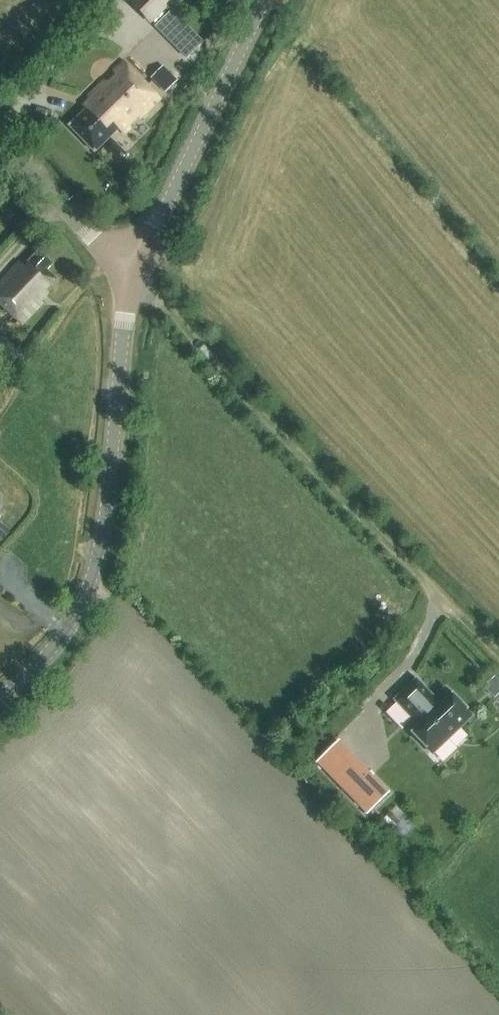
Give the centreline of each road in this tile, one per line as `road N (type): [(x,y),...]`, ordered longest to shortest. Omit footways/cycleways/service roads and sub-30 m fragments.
road 1 (track): [(133,274),(498,659)]
road 2 (tertiary): [(0,699),(59,640),(98,556),(118,341),(133,274)]
road 3 (tertiary): [(133,274),(266,0)]
road 4 (unclassified): [(133,274),(0,121)]

